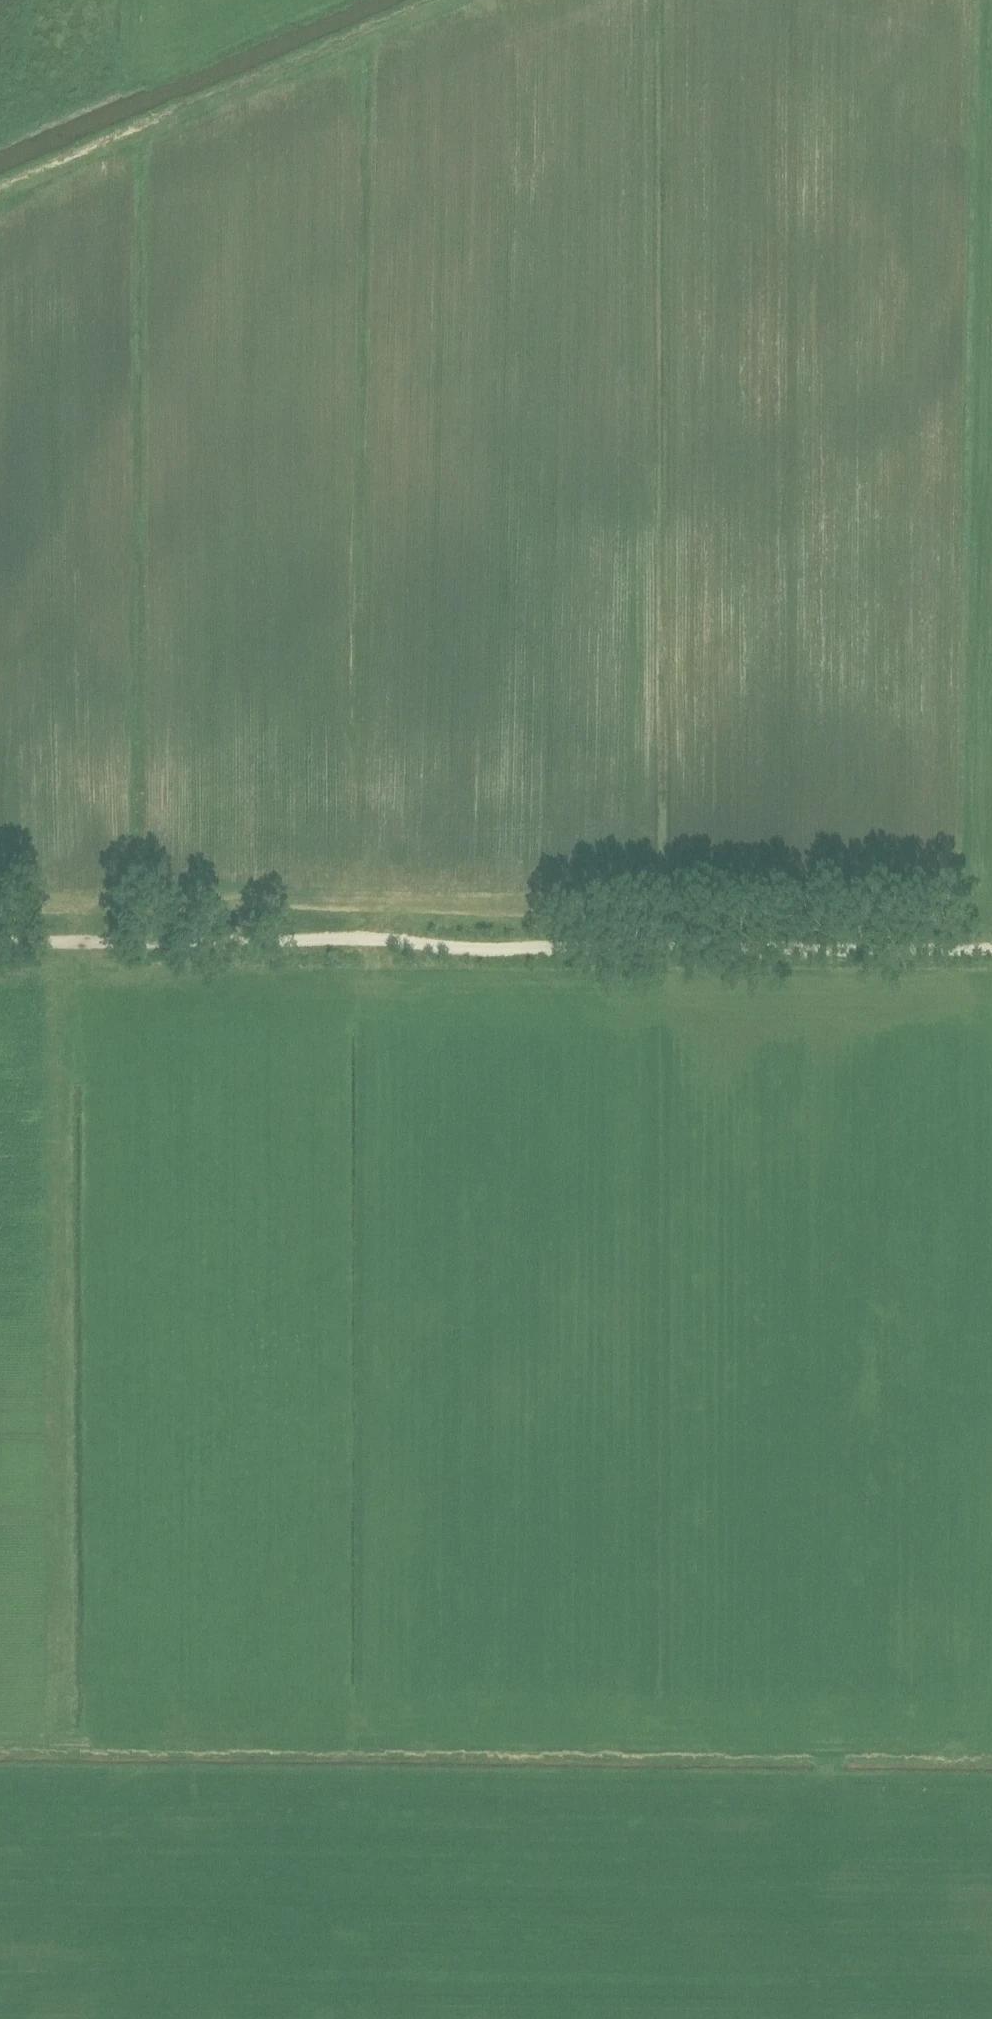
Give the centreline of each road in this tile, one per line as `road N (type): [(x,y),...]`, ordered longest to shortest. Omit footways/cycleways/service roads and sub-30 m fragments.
road 1 (track): [(991,946),(0,941)]

